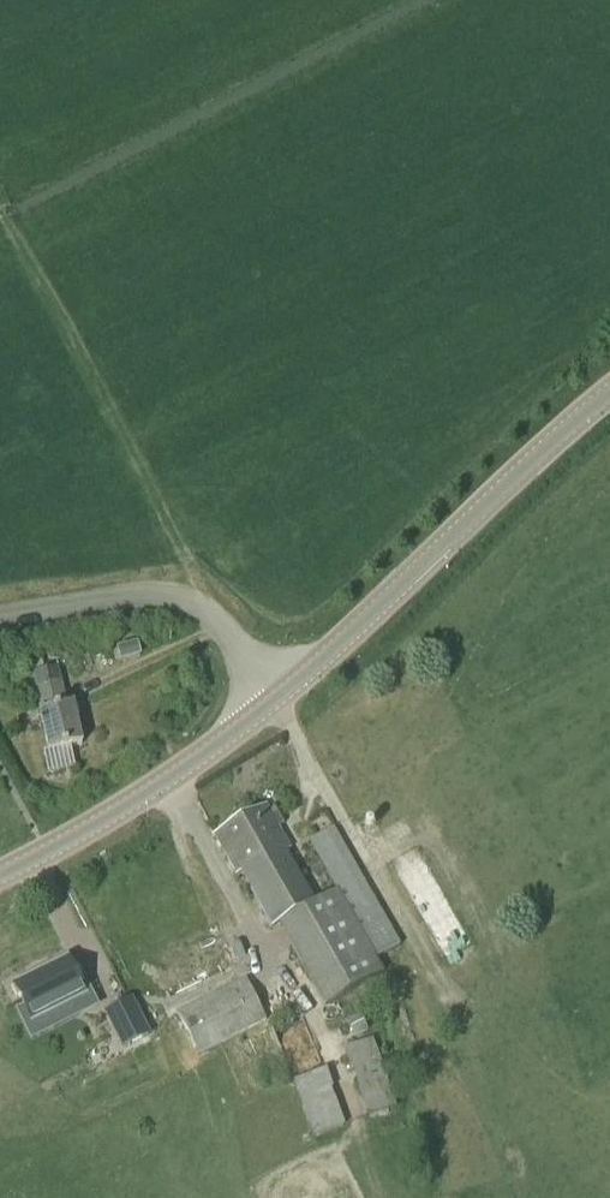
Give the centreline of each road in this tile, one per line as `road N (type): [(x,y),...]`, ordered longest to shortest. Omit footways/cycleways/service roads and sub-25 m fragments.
road 1 (secondary): [(0,874),(185,767),(280,695),(560,426),(609,389)]
road 2 (track): [(205,611),(75,338),(0,211)]

